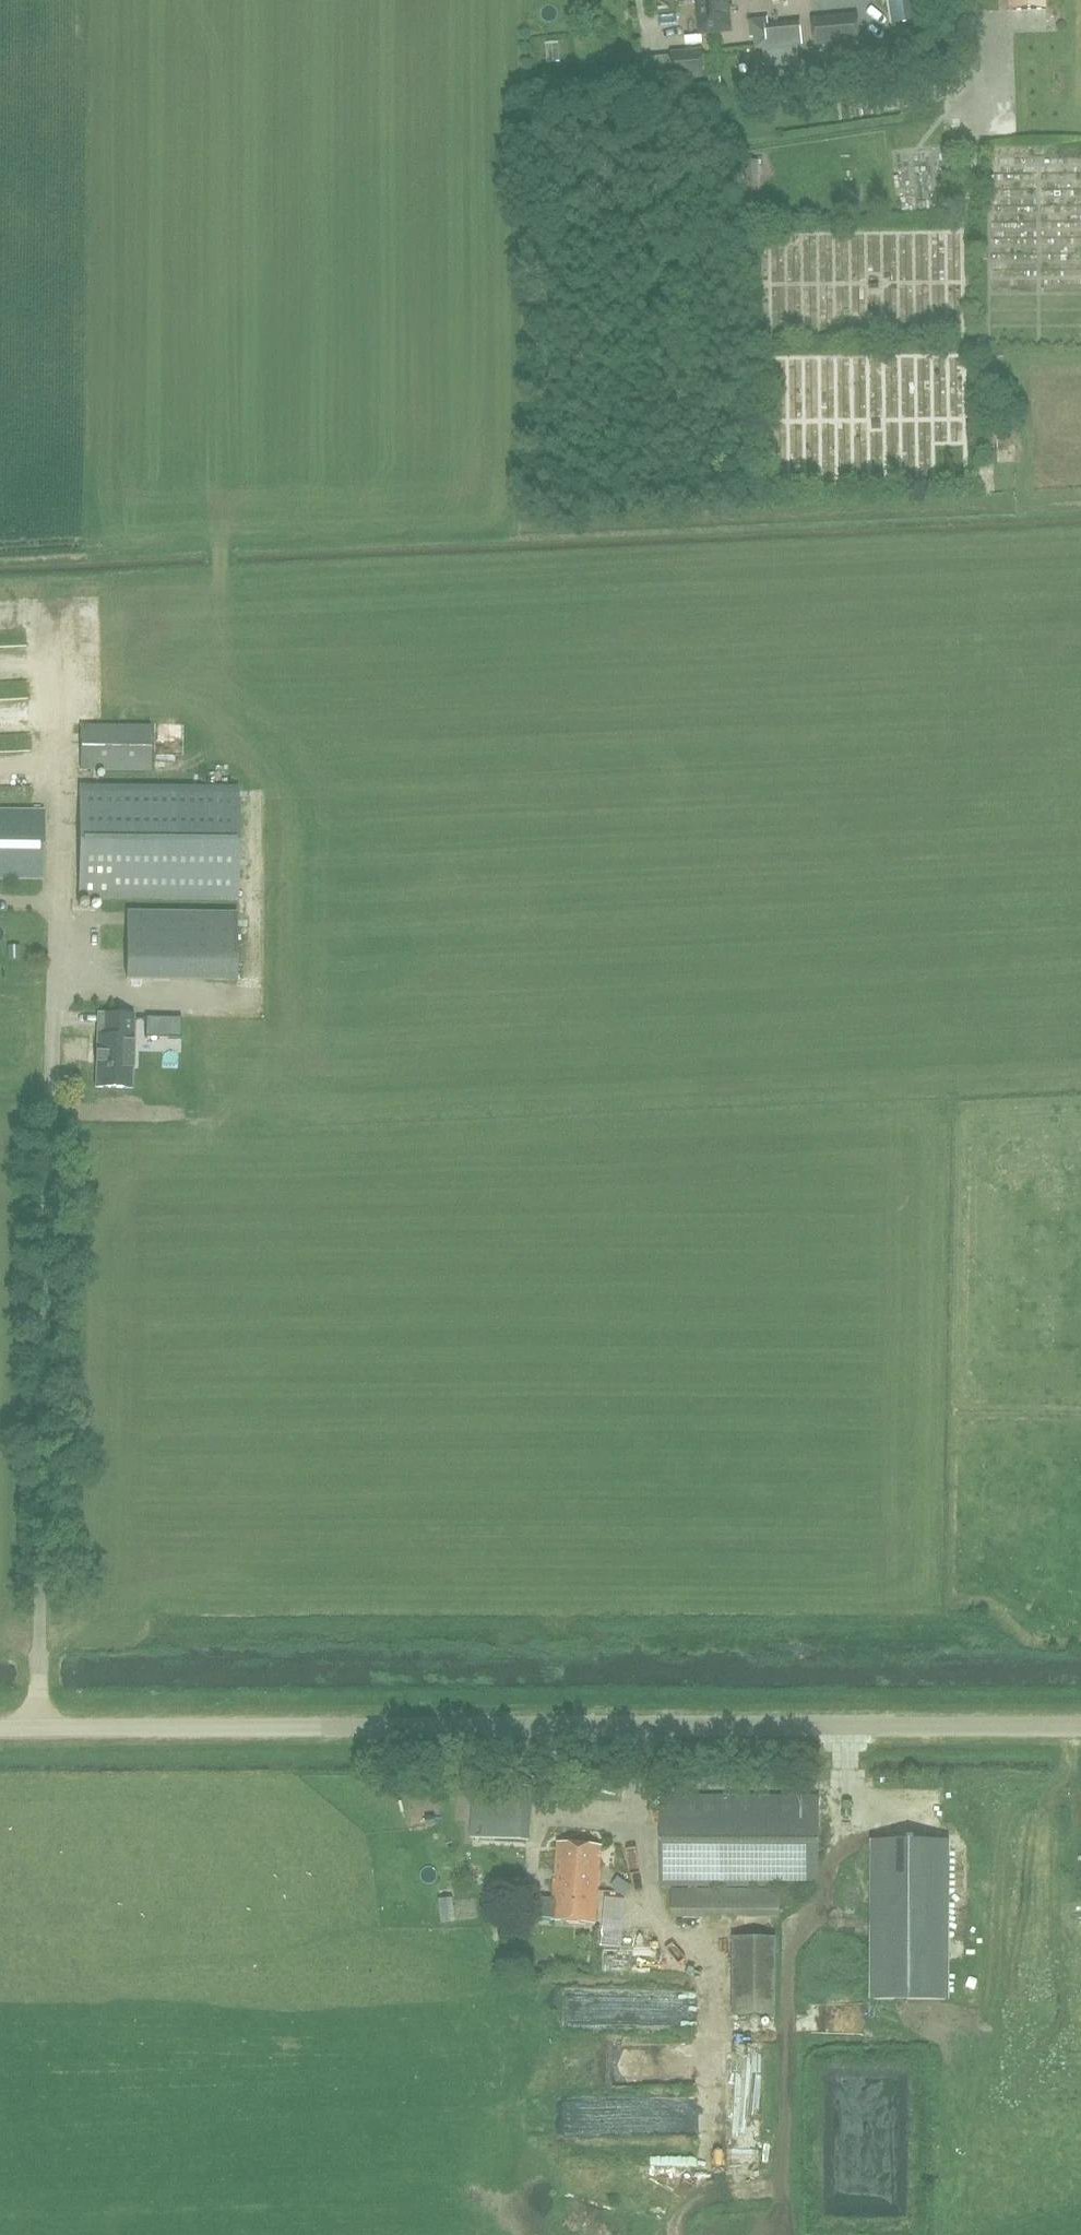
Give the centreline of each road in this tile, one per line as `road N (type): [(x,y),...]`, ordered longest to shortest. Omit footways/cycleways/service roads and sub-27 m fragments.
road 1 (unclassified): [(1080,1729),(44,1738)]
road 2 (unclassified): [(44,1738),(60,1105)]

